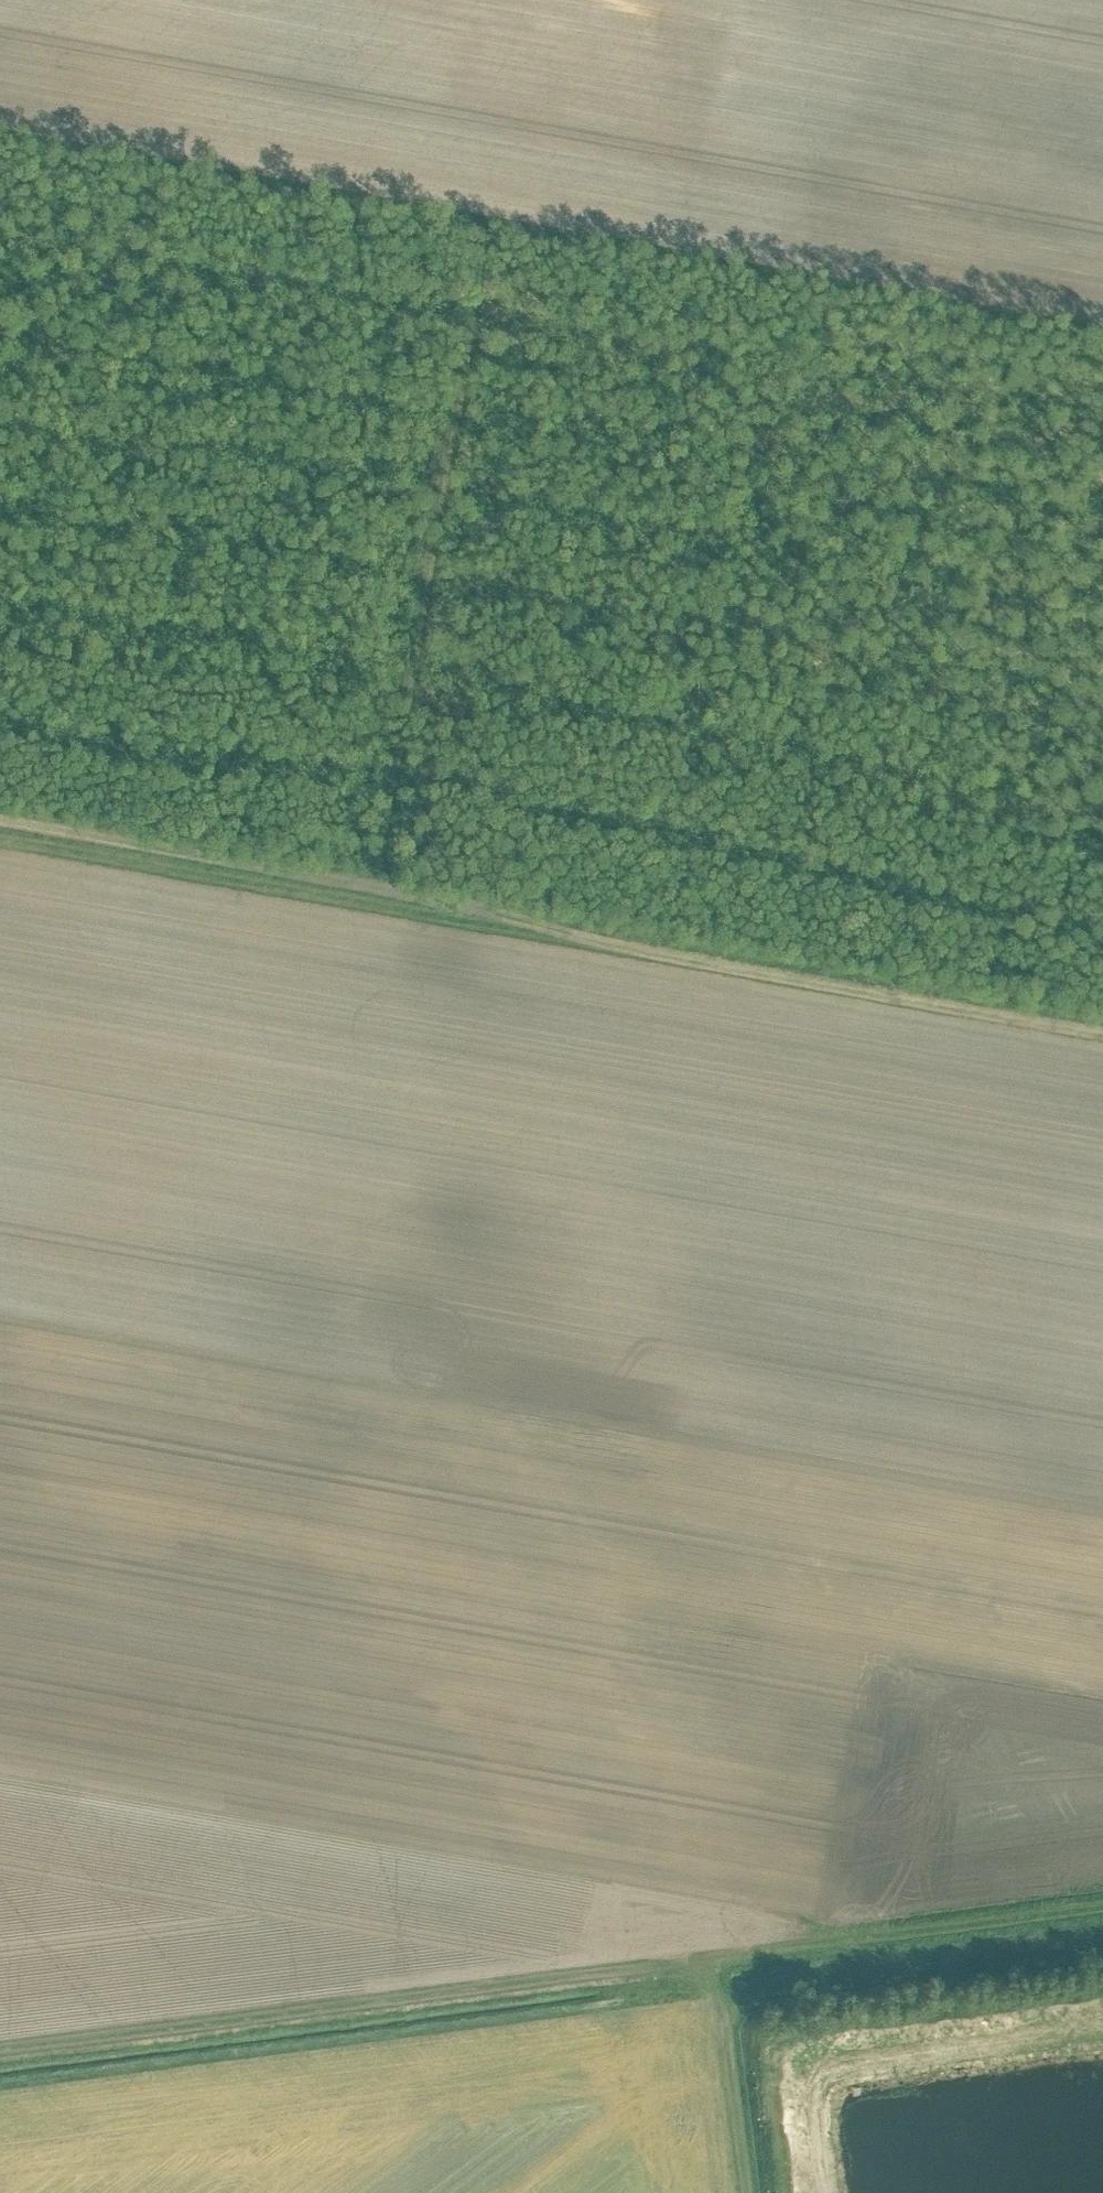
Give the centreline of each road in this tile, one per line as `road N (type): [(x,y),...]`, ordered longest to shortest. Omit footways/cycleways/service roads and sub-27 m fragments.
road 1 (track): [(1102,1921),(0,2059)]
road 2 (track): [(713,1970),(740,2074),(753,2192)]

